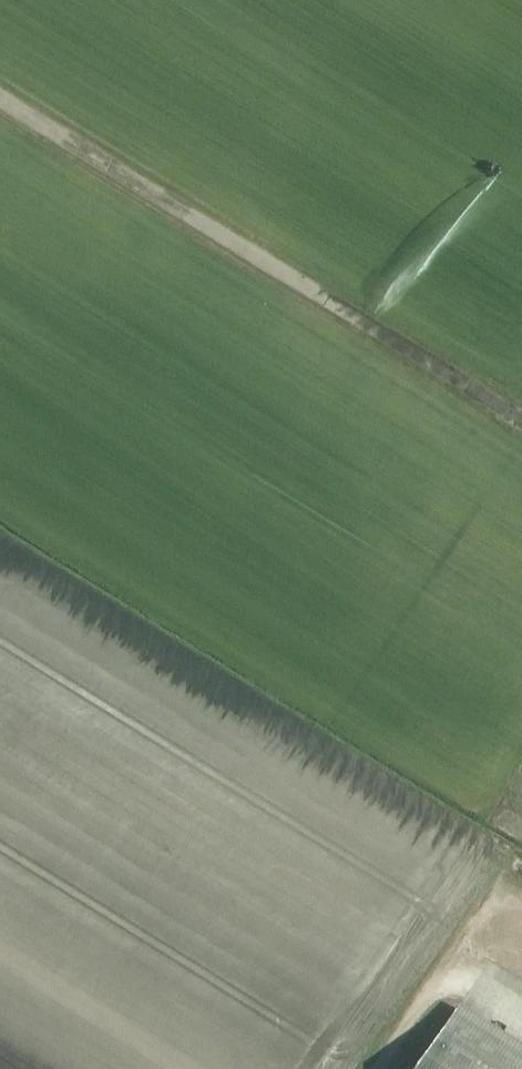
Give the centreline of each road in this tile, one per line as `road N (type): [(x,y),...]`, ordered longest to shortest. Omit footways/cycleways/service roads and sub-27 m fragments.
road 1 (track): [(179,1068),(0,957)]

